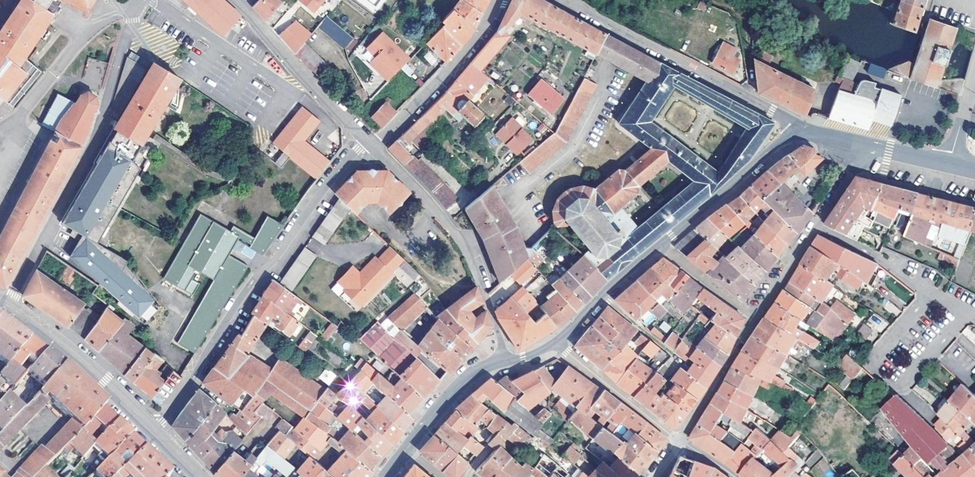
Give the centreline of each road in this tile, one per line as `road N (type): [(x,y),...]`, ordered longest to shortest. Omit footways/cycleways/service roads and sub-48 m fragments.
road 1 (residential): [(154,431),(366,137)]
road 2 (residential): [(9,306),(101,123),(140,0)]
road 3 (residential): [(798,129),(565,0)]
road 4 (residential): [(504,363),(466,242),(376,146)]
road 5 (residential): [(502,0),(490,26),(376,146)]
road 6 (residential): [(9,306),(154,431)]
road 7 (residential): [(366,137),(237,0)]
road 8 (residential): [(815,226),(974,316)]
road 9 (secondary): [(798,129),(662,245)]
road 10 (residential): [(679,441),(556,344)]
road 11 (residential): [(758,319),(679,441)]
road 12 (secondary): [(662,245),(556,344)]
road 13 (secondary): [(504,363),(463,384),(408,452)]
road 14 (residential): [(662,245),(758,319)]

